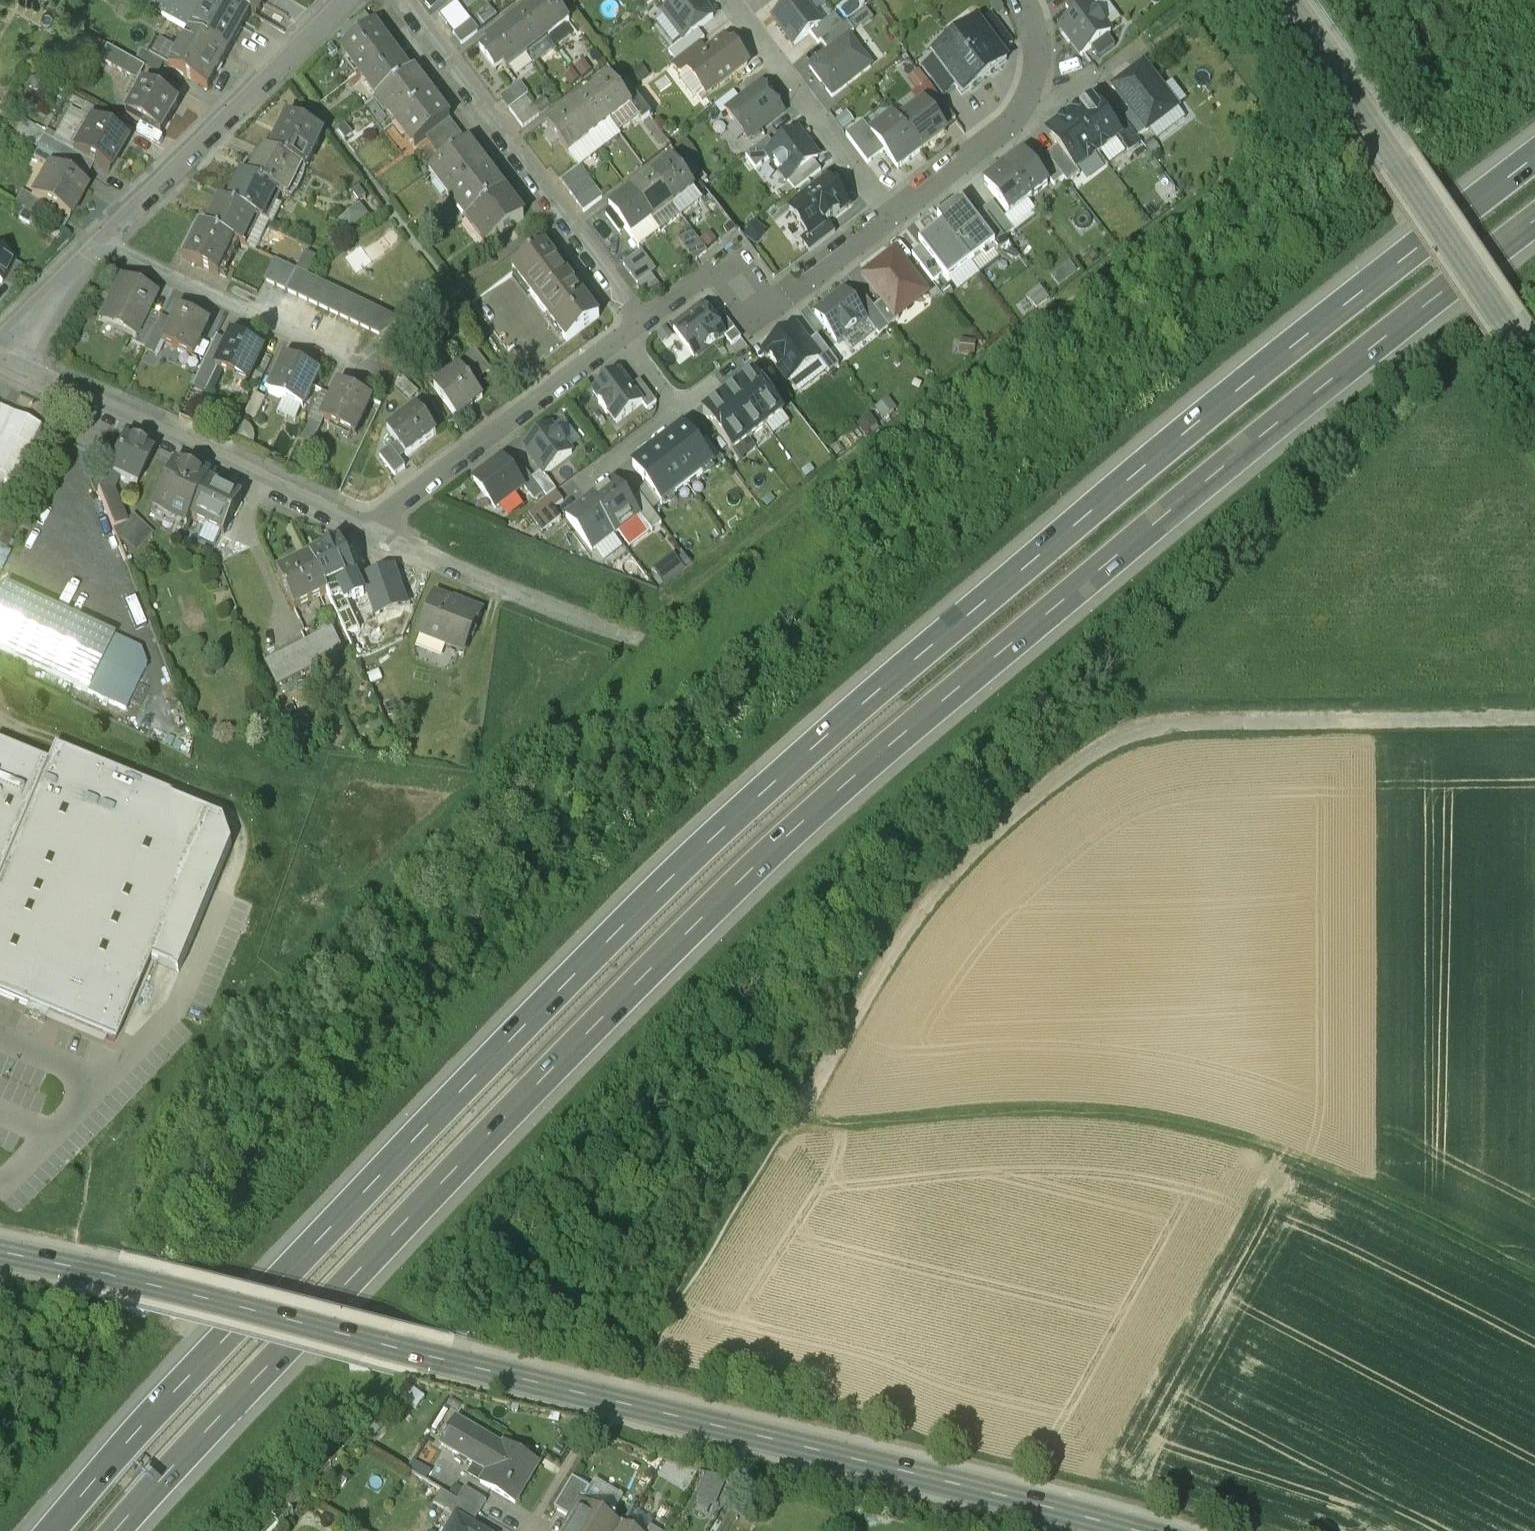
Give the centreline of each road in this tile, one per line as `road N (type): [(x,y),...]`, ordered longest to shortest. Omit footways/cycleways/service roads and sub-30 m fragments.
road 1 (motorway): [(1534,138),(924,632),(583,948),(274,1259),(41,1530)]
road 2 (motorway): [(108,1530),(327,1276),(618,977),(965,659),(1534,212)]
road 3 (track): [(796,1126),(910,933),(970,855),(1097,752),(1188,723),(1534,714)]
road 4 (track): [(796,1126),(994,1111),(1185,1123),(1280,1152),(1534,1272)]
road 5 (tertiary): [(1148,1530),(431,1355)]
road 6 (tertiary): [(0,1253),(431,1355)]
road 7 (residential): [(1295,0),(1534,349)]
road 8 (residential): [(0,347),(368,527)]
road 9 (residential): [(397,0),(640,321)]
road 10 (residential): [(103,239),(344,0)]
road 11 (residential): [(368,527),(622,334)]
road 12 (residential): [(103,239),(333,351),(364,354)]
road 13 (residential): [(368,527),(622,636)]
road 14 (residential): [(889,212),(728,0)]
road 15 (residential): [(889,212),(779,294),(760,289),(745,272)]
road 16 (residential): [(1030,101),(889,212)]
road 17 (residential): [(0,346),(103,239)]
road 18 (residential): [(640,321),(704,273),(724,265),(745,272)]
road 19 (residential): [(1030,101),(1056,99),(1136,44)]
road 20 (residential): [(578,484),(676,410)]

